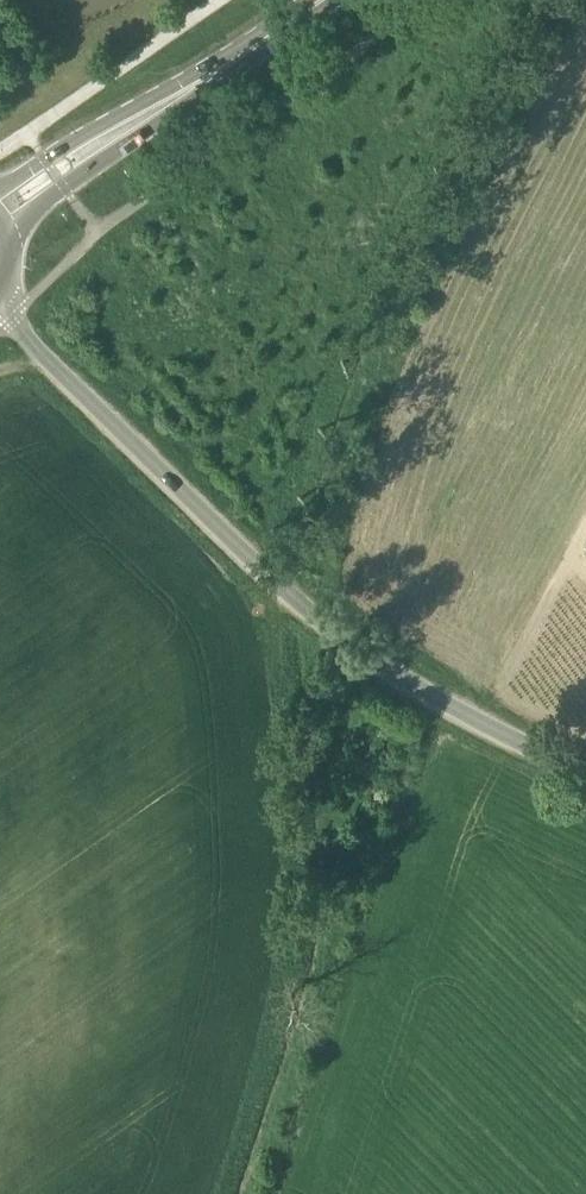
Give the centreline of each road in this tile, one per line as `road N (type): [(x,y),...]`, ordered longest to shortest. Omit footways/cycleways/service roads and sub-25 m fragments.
road 1 (unclassified): [(585,788),(376,672),(0,312)]
road 2 (primary): [(121,134),(314,0)]
road 3 (primary): [(7,231),(67,189),(121,134)]
road 4 (primary): [(121,134),(43,158),(0,187)]

